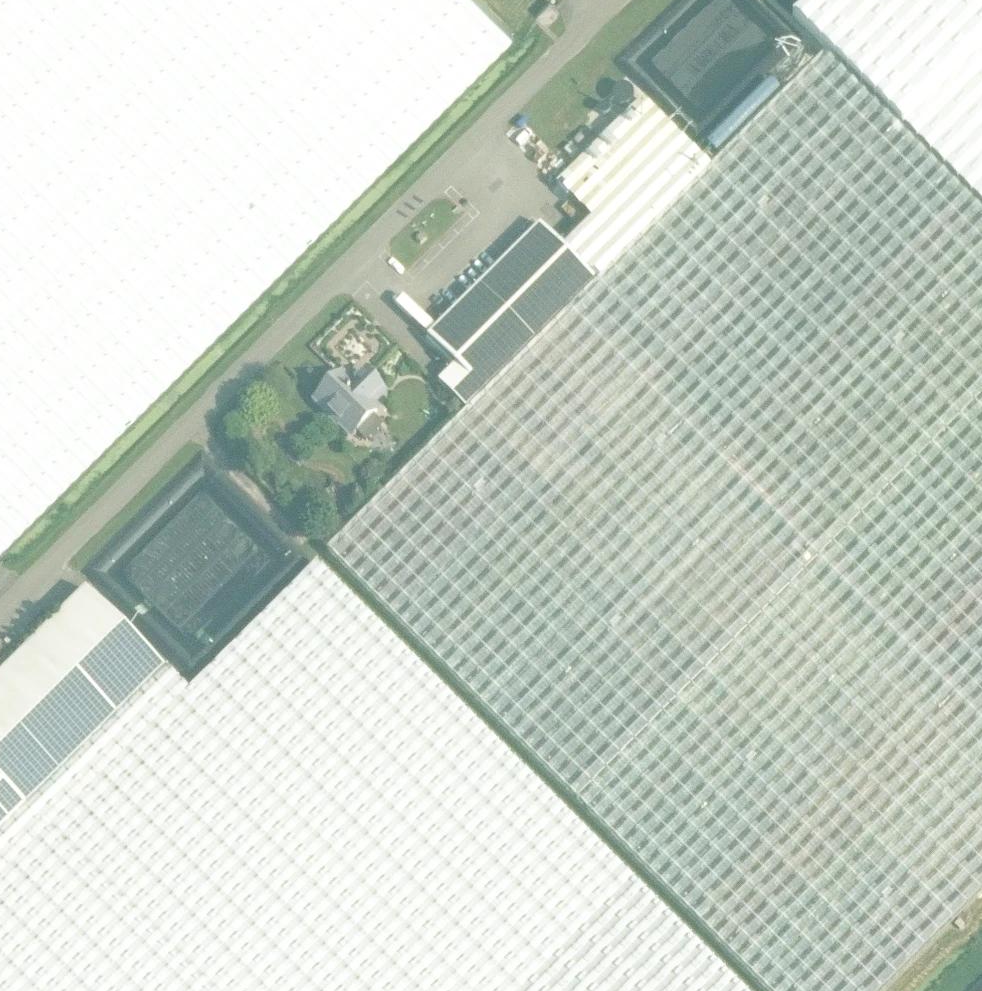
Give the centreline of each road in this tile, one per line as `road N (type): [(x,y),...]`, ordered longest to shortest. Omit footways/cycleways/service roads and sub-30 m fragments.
road 1 (unclassified): [(0,618),(621,0)]

